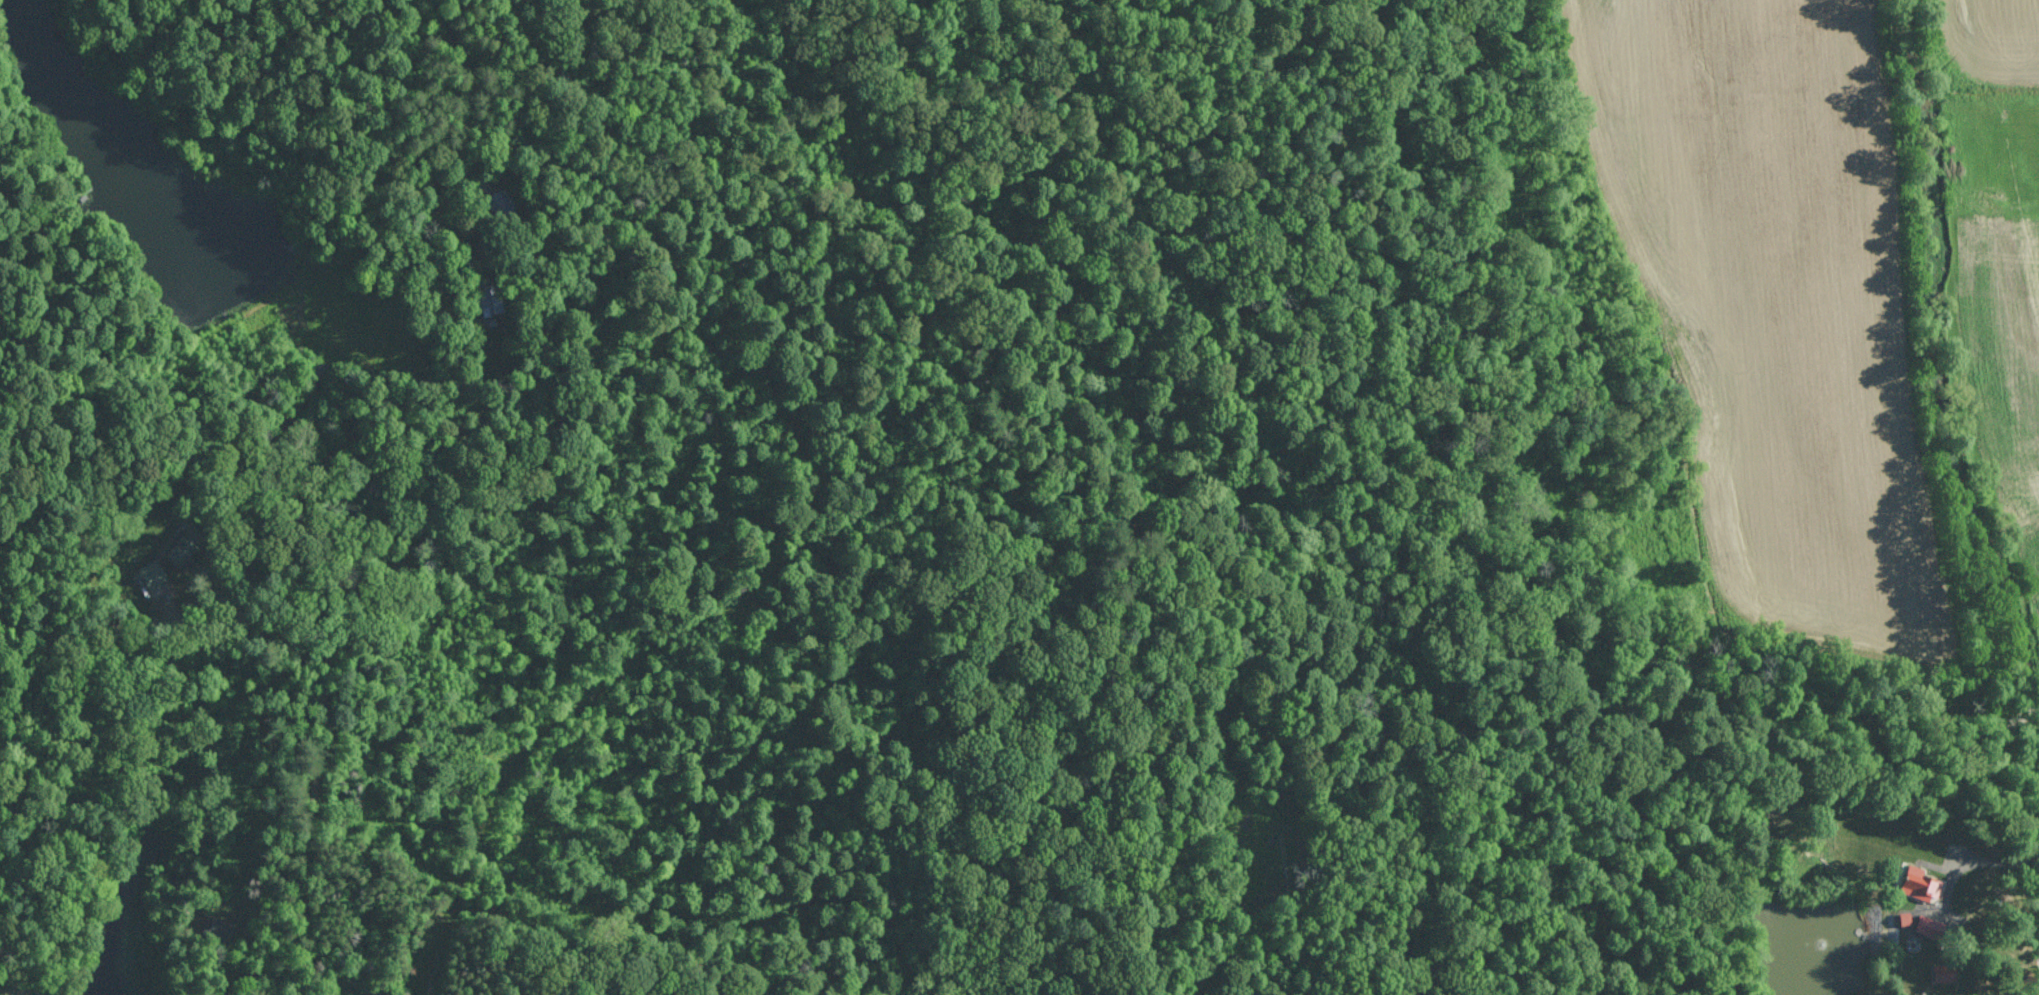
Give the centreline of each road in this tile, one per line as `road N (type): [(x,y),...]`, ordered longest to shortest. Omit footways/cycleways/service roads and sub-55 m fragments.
road 1 (residential): [(383,994),(321,953),(300,913),(323,708),(297,655),(251,625),(97,622),(48,645),(18,688),(0,748)]
road 2 (residential): [(437,0),(472,157)]

